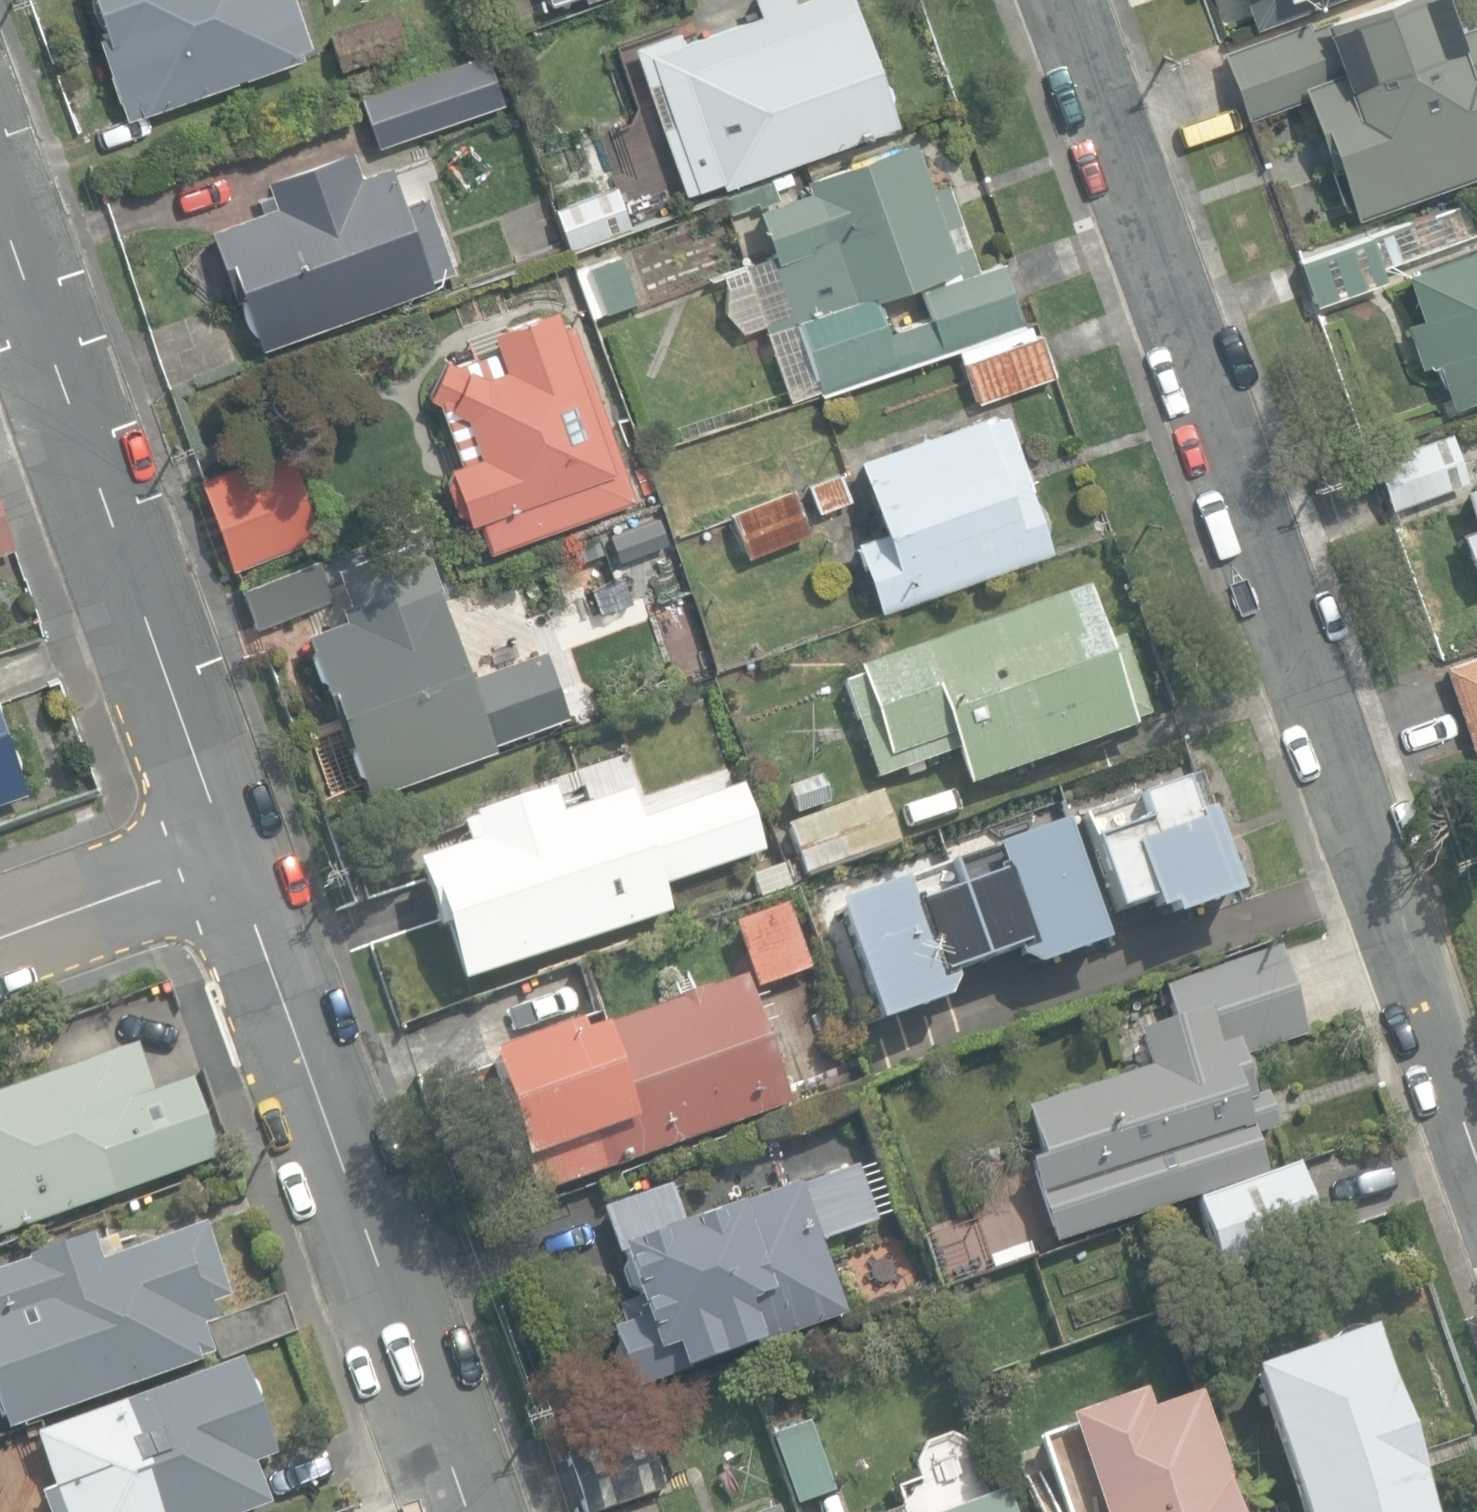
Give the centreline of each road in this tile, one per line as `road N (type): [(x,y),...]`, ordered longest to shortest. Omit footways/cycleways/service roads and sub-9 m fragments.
road 1 (residential): [(1476,1110),(1063,0)]
road 2 (residential): [(226,852),(474,1511)]
road 3 (residential): [(0,223),(226,852)]
road 4 (residential): [(226,852),(0,934)]

